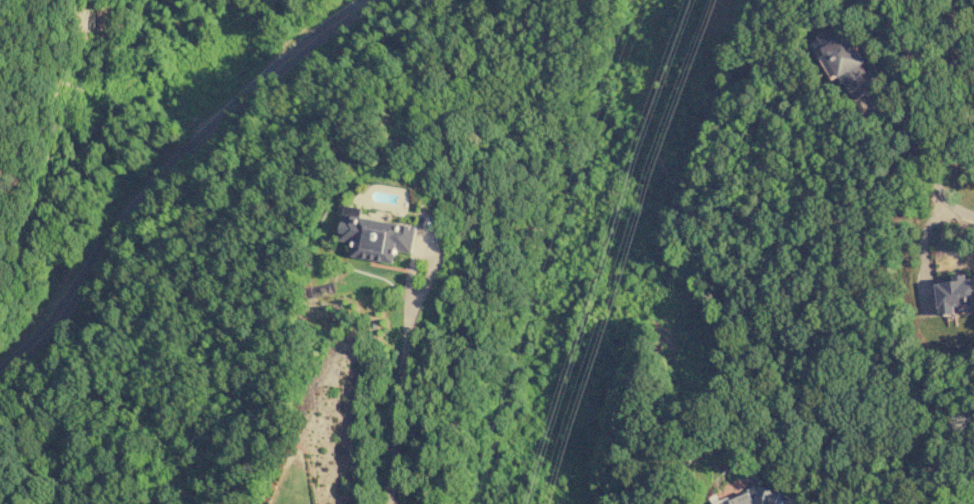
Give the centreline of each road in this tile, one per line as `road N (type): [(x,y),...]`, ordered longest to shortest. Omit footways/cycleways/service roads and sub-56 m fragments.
road 1 (residential): [(373,0),(319,35),(178,161),(36,345),(0,376)]
road 2 (residential): [(973,216),(945,204),(926,155),(913,71),(879,0)]

